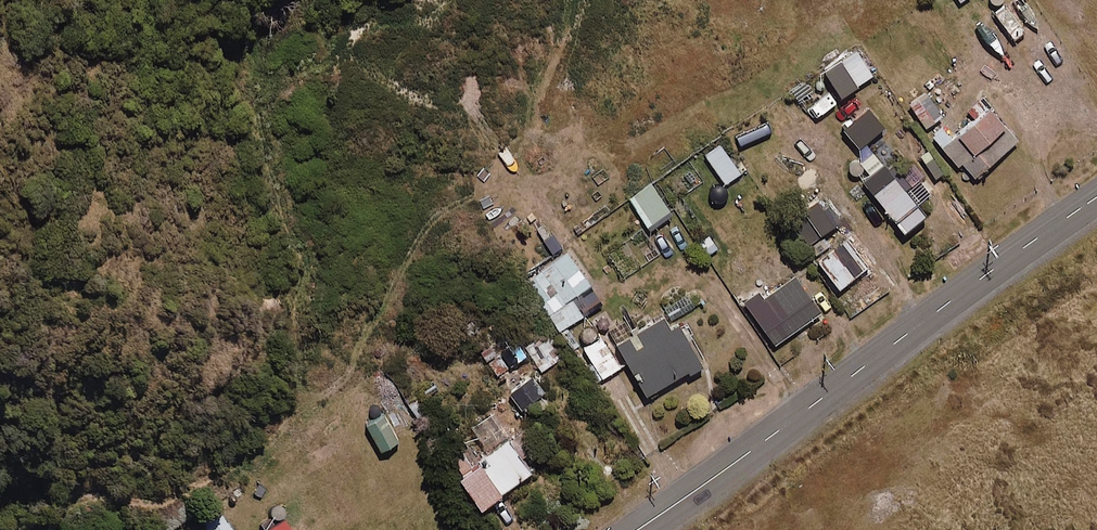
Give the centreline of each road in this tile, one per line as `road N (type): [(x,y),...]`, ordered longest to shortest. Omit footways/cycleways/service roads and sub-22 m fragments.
road 1 (secondary): [(635,529),(1096,197)]

